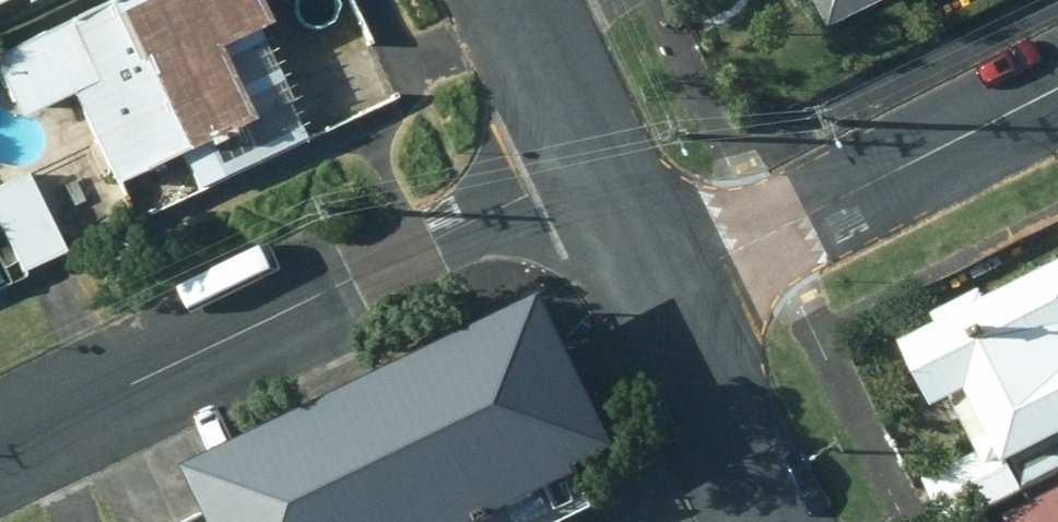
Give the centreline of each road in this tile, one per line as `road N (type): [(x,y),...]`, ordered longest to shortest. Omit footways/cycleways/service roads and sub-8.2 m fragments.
road 1 (residential): [(641,232),(546,219),(466,236),(400,260),(0,453)]
road 2 (residential): [(1057,94),(830,211),(714,233),(641,232)]
road 3 (residential): [(641,232),(780,521)]
road 4 (residential): [(528,0),(641,232)]

